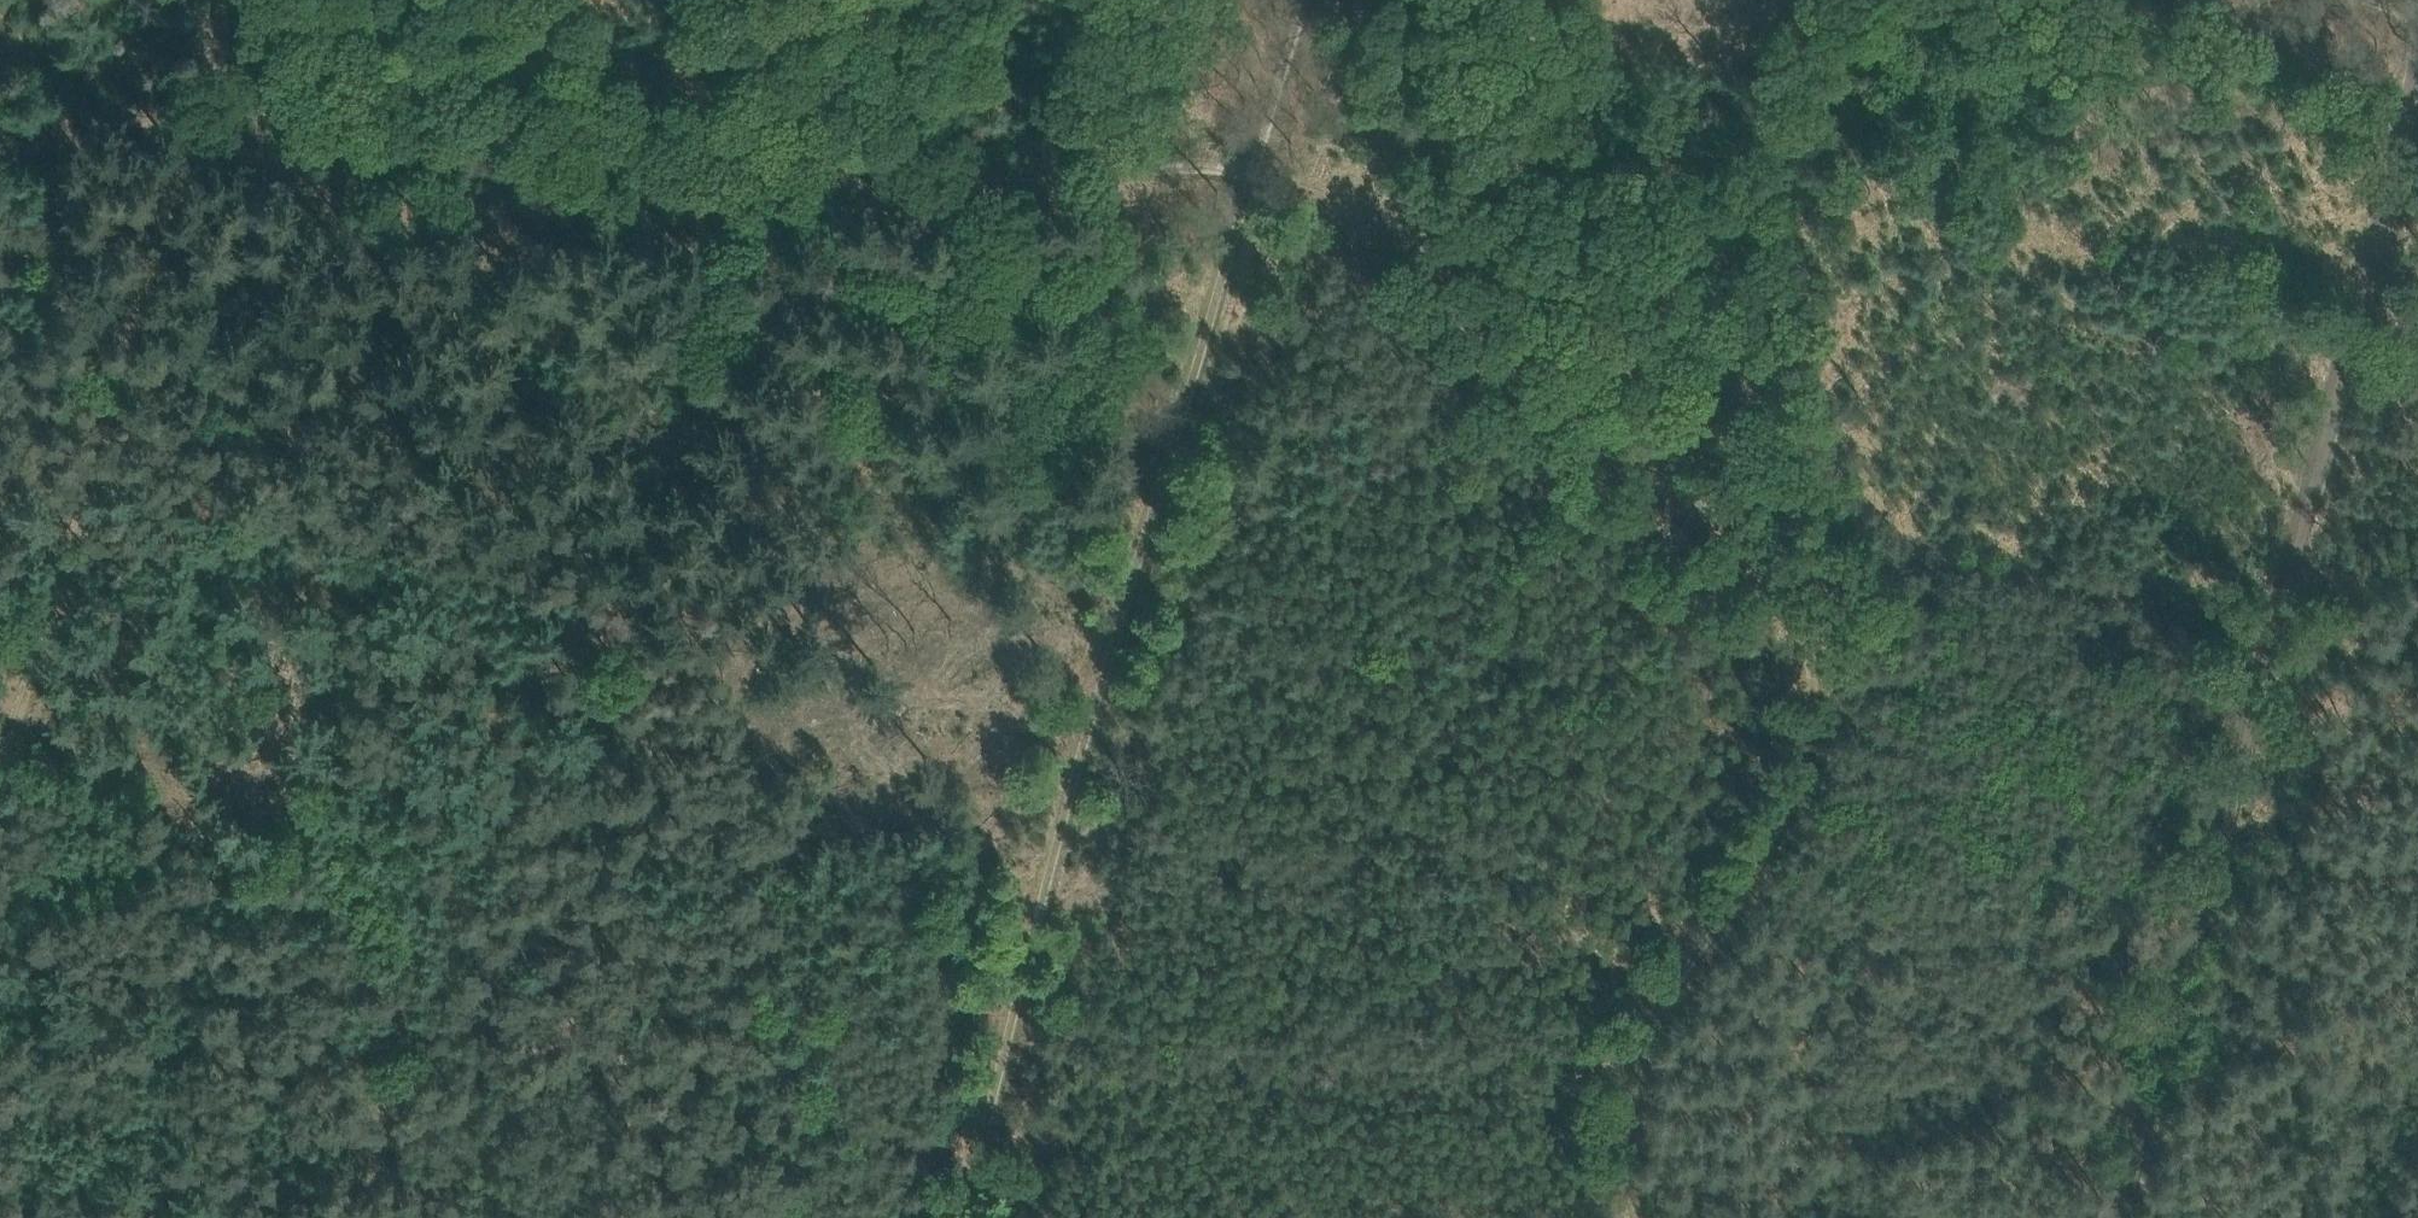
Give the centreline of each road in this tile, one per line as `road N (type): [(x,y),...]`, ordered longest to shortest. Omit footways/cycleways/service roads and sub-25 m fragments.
road 1 (track): [(1651,1217),(1631,1188),(1638,1074),(1710,919),(1779,798),(1789,649),(1781,576),(1651,529),(1490,400),(1407,249),(1325,210),(1253,195)]
road 2 (track): [(1253,195),(1039,905),(963,1217)]
road 3 (track): [(1311,0),(1253,195)]

